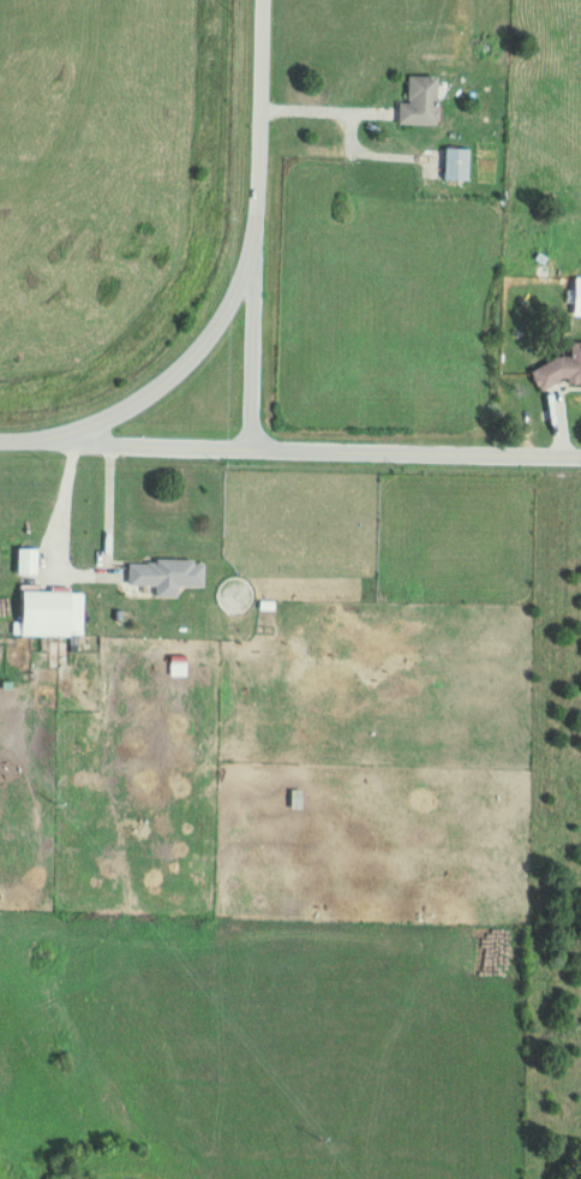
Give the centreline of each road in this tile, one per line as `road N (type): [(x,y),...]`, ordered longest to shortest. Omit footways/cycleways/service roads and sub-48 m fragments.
road 1 (tertiary): [(260,0),(256,196),(241,273),(196,347),(151,389),(67,434)]
road 2 (residential): [(67,434),(112,445),(580,456)]
road 3 (residential): [(252,447),(248,242)]

